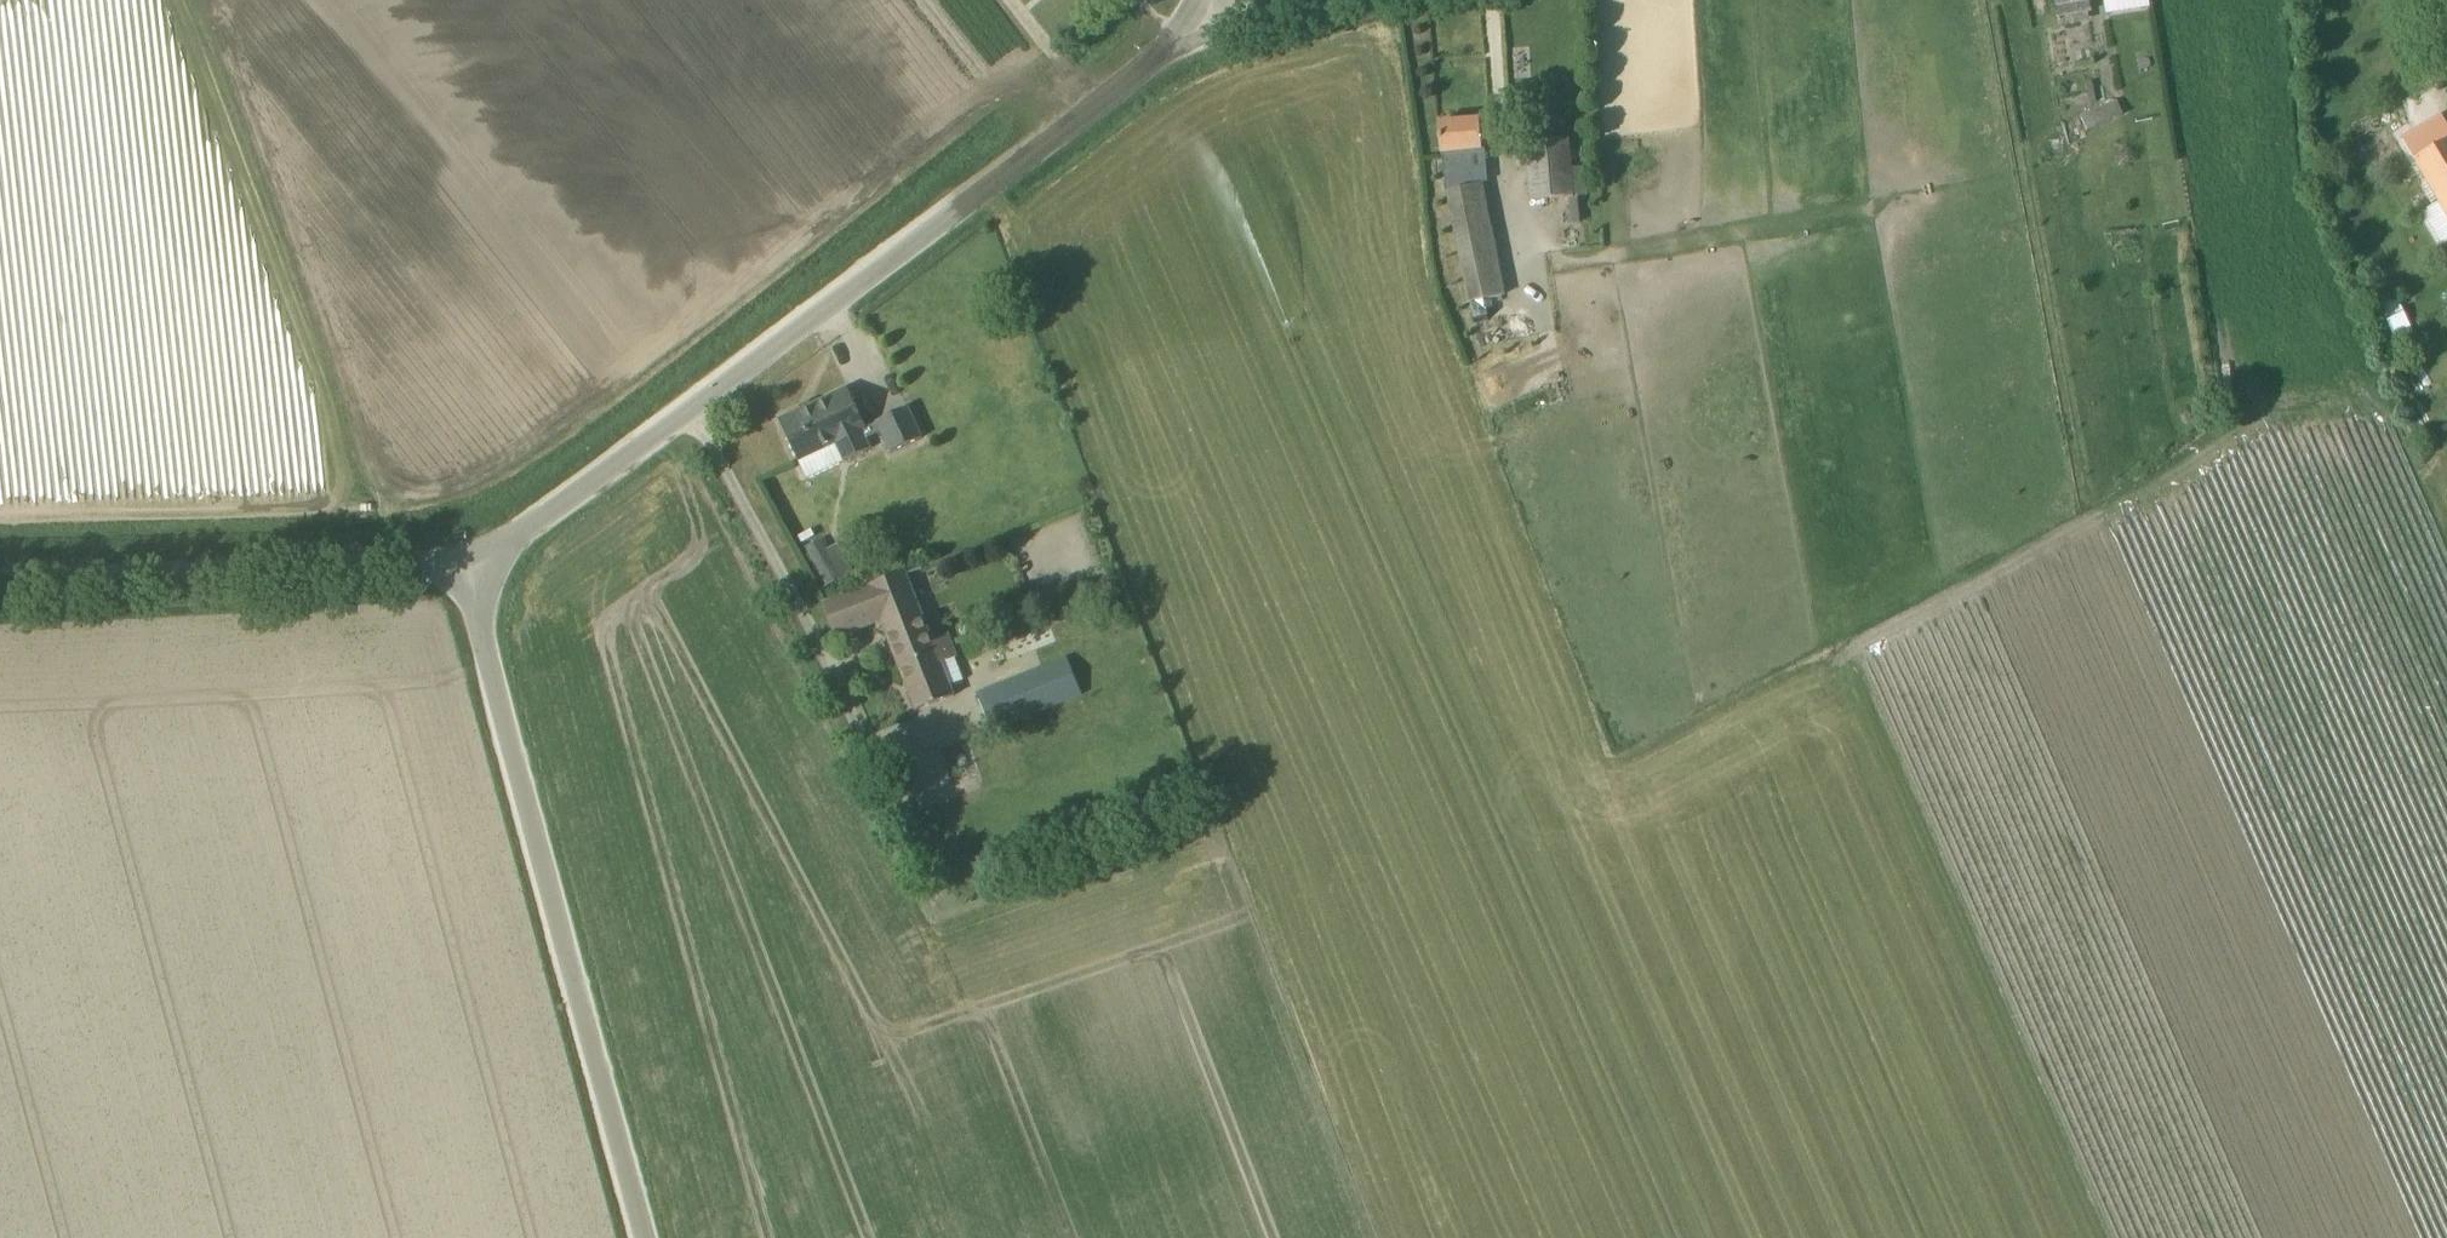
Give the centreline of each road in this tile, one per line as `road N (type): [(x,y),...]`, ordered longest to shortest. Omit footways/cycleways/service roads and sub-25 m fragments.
road 1 (tertiary): [(461,536),(512,514),(1173,20)]
road 2 (tertiary): [(647,1237),(461,536)]
road 3 (unclassified): [(0,566),(383,558),(461,536)]

